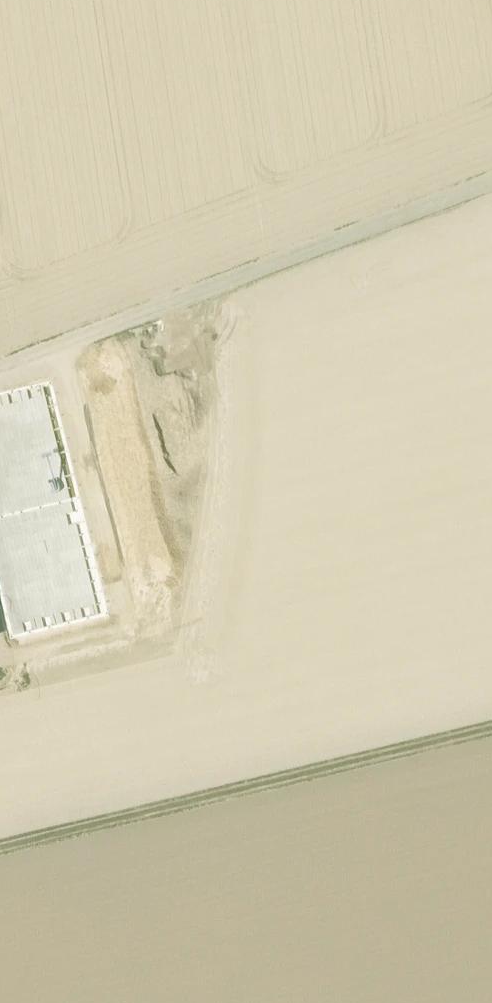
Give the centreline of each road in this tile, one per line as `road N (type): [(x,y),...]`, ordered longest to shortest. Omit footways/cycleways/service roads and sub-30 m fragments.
road 1 (track): [(491,180),(0,374)]
road 2 (track): [(491,729),(0,848)]

